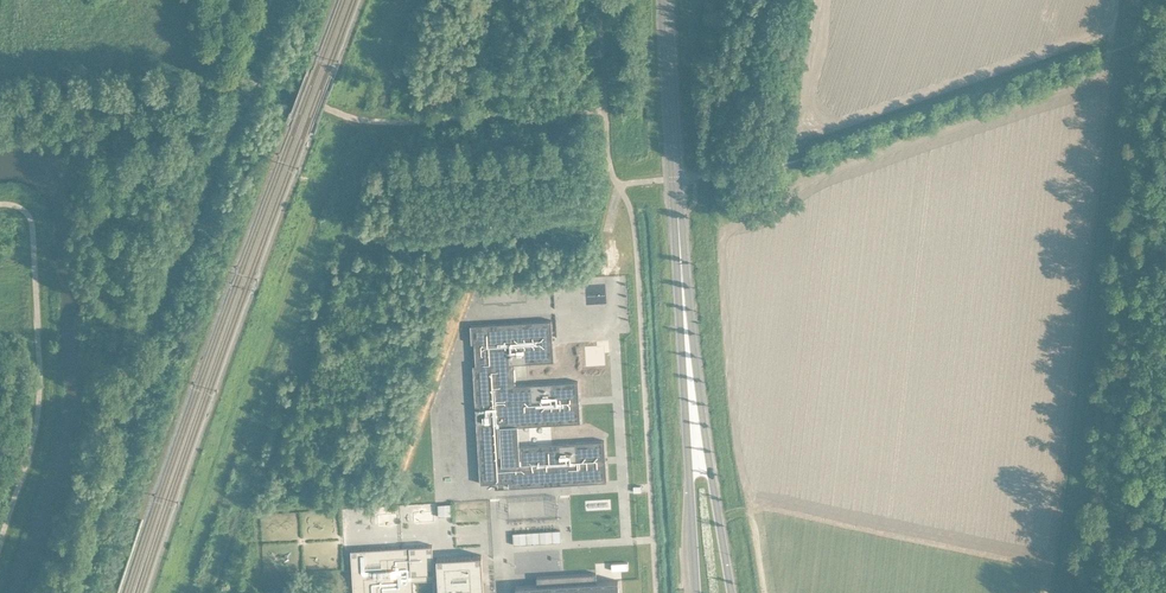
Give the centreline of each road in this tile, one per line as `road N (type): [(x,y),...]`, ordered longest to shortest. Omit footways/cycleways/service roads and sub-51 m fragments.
road 1 (track): [(808,183),(1106,77),(1125,0)]
road 2 (secondary): [(734,592),(685,274)]
road 3 (secondary): [(685,274),(697,592)]
road 4 (secondary): [(685,274),(669,0)]
road 5 (track): [(798,167),(808,183),(788,208),(727,234),(731,332)]

